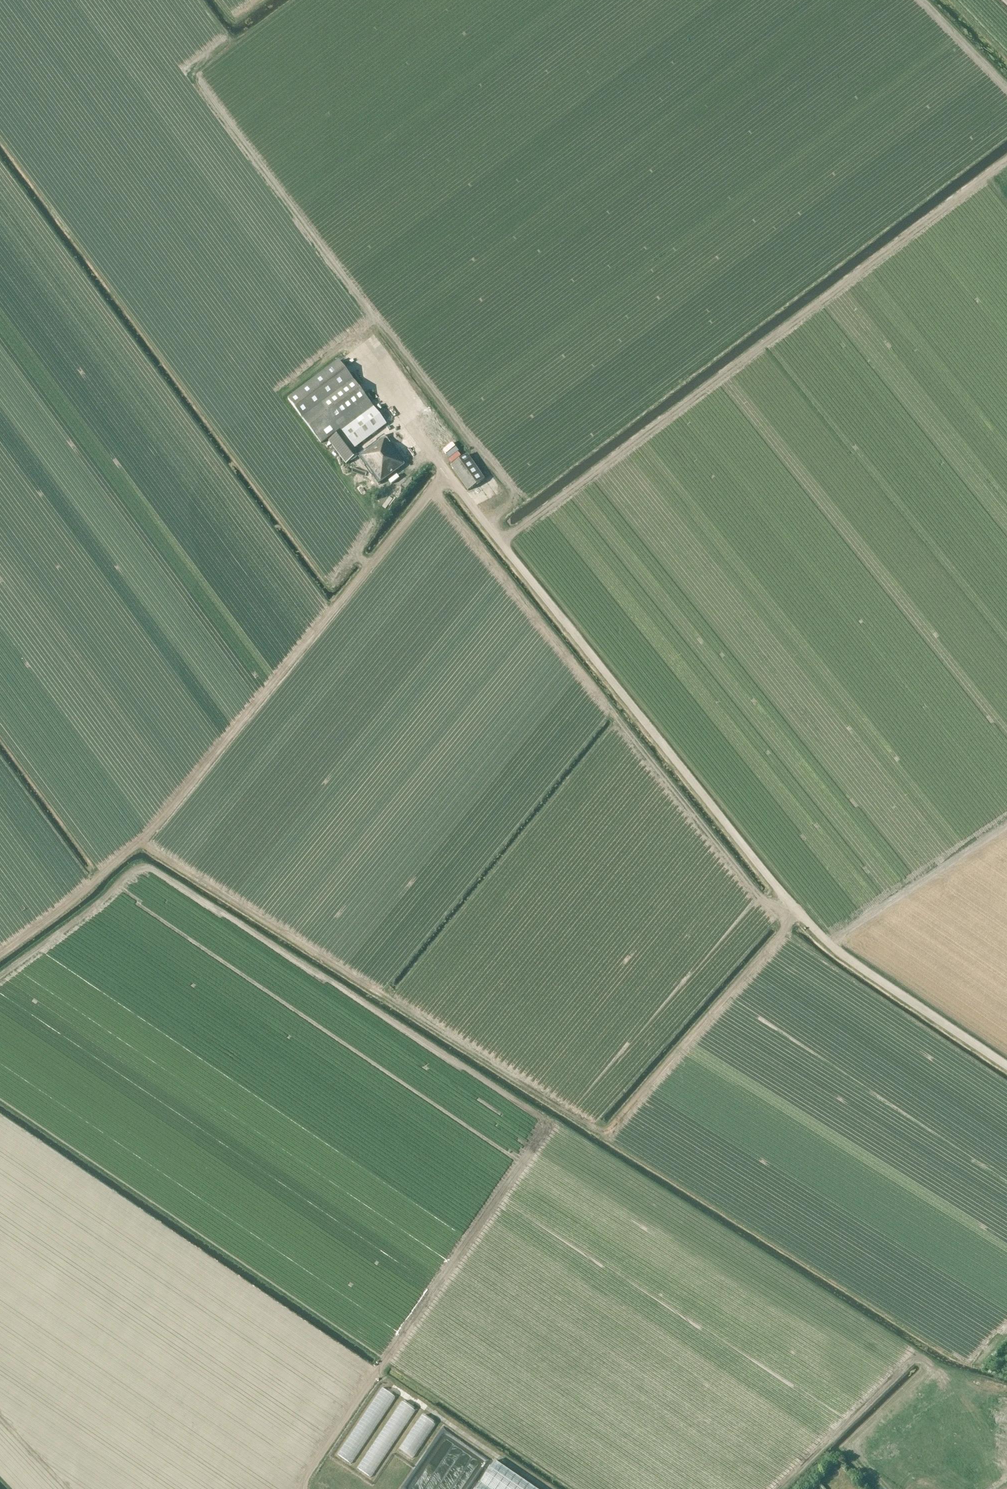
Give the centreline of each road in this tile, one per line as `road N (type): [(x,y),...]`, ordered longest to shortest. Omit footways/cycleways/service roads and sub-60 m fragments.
road 1 (track): [(404,414),(450,477),(431,489),(144,839)]

